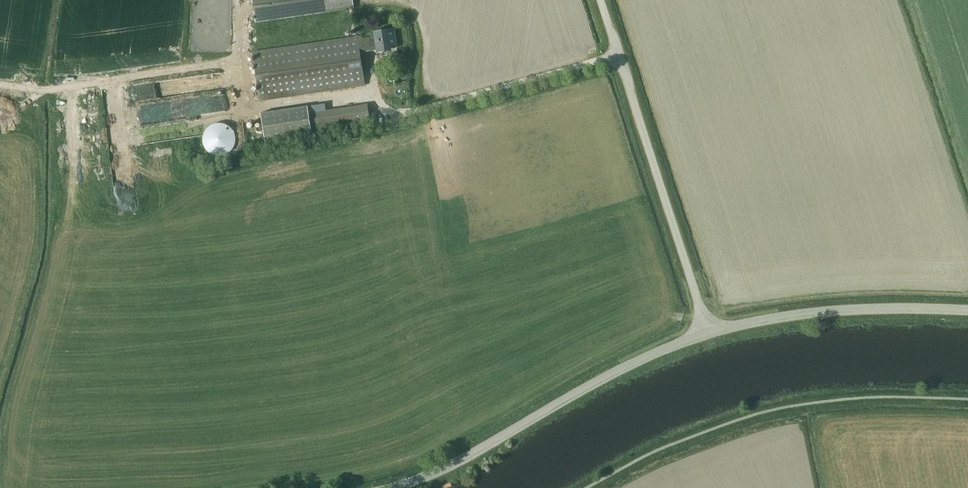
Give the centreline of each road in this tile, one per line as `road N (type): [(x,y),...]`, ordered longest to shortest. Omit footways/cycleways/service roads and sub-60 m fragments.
road 1 (tertiary): [(391,487),(710,333)]
road 2 (unclassified): [(710,333),(599,0)]
road 3 (tertiary): [(710,333),(837,311),(967,311)]
road 4 (track): [(243,62),(52,89),(0,85)]

